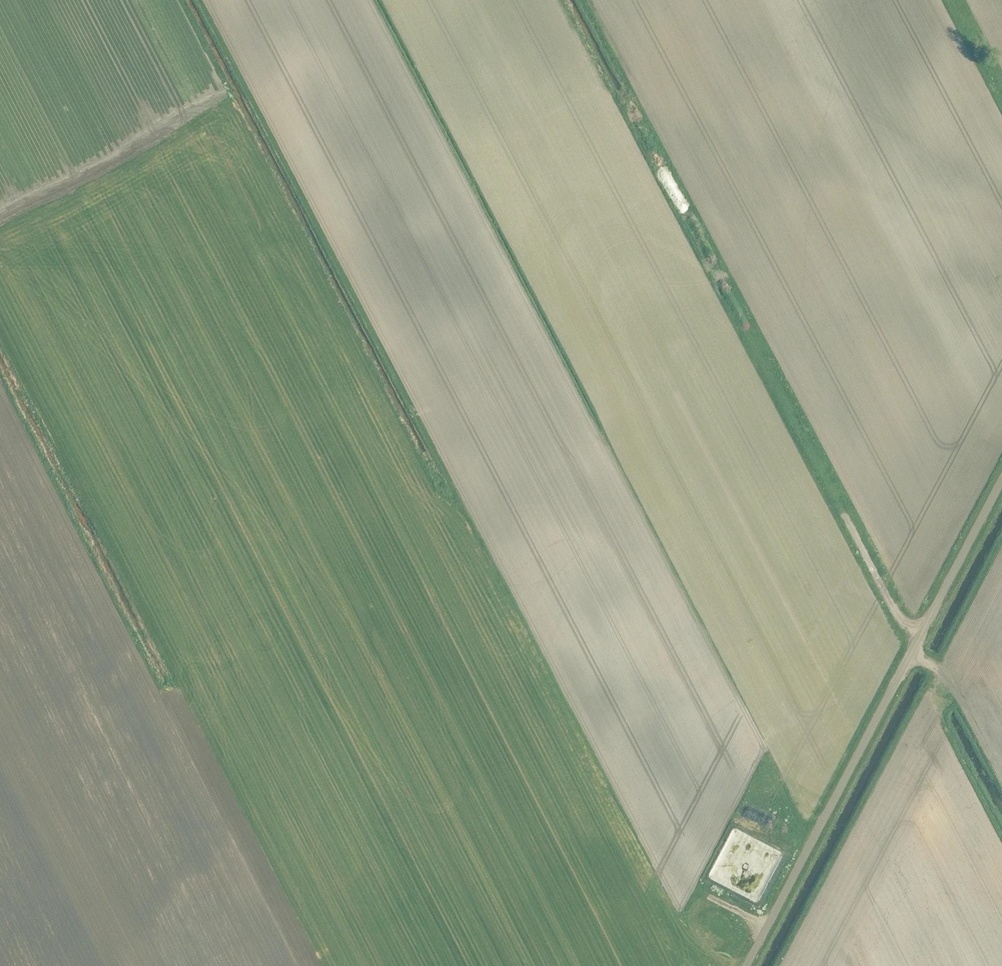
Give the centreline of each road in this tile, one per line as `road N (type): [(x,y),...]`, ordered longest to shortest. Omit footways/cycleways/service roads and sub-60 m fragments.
road 1 (unclassified): [(745,965),(1001,481)]

